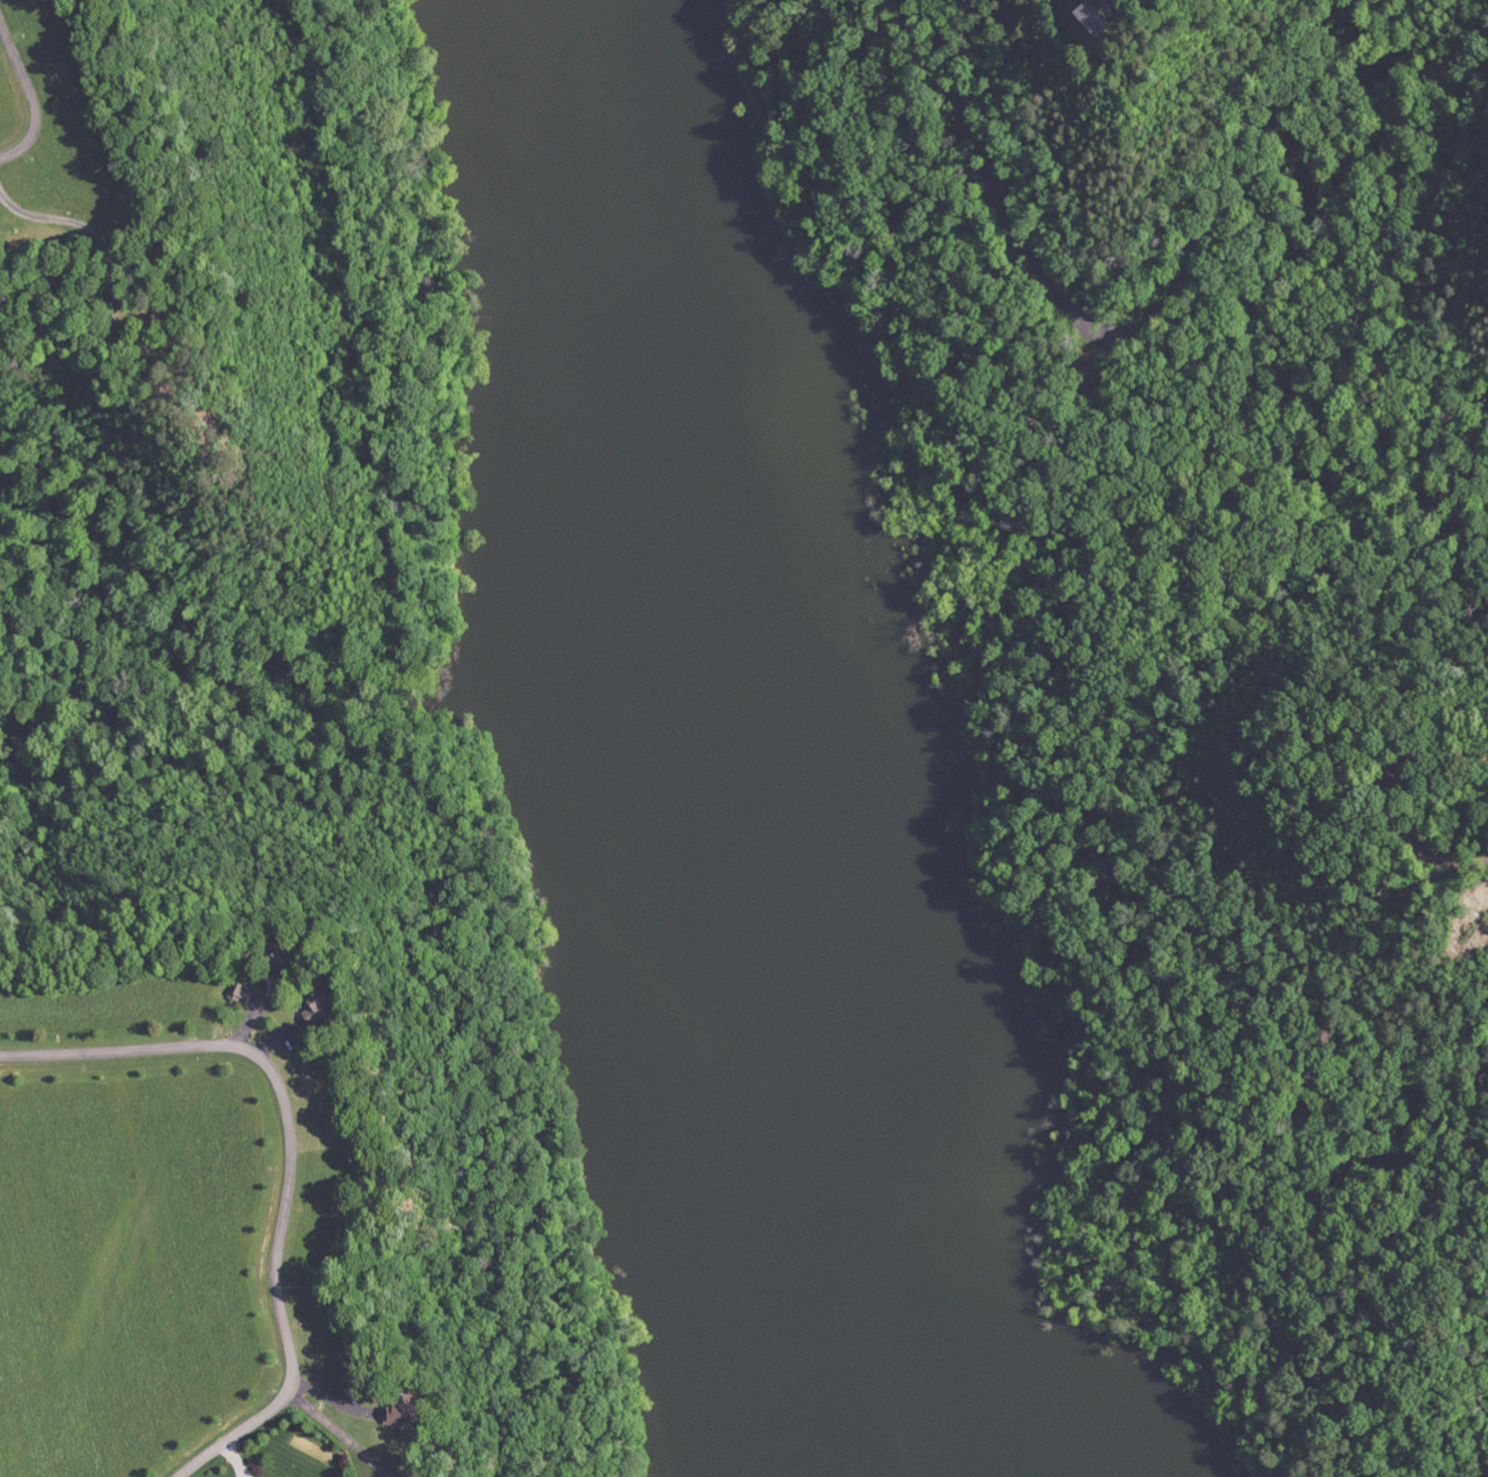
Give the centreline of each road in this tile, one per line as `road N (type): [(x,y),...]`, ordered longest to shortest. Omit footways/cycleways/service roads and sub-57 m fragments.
road 1 (residential): [(0,1053),(230,1042),(252,1044),(279,1073),(295,1137),(278,1256),(295,1373),(288,1396),(180,1476)]
road 2 (residential): [(937,0),(948,58),(1037,267),(1060,300),(1105,330),(1149,317),(1180,285)]
road 3 (residential): [(1487,860),(1430,842),(1397,789),(1399,771),(1431,747),(1487,740)]
road 4 (residential): [(0,26),(37,113),(25,146),(0,158)]

